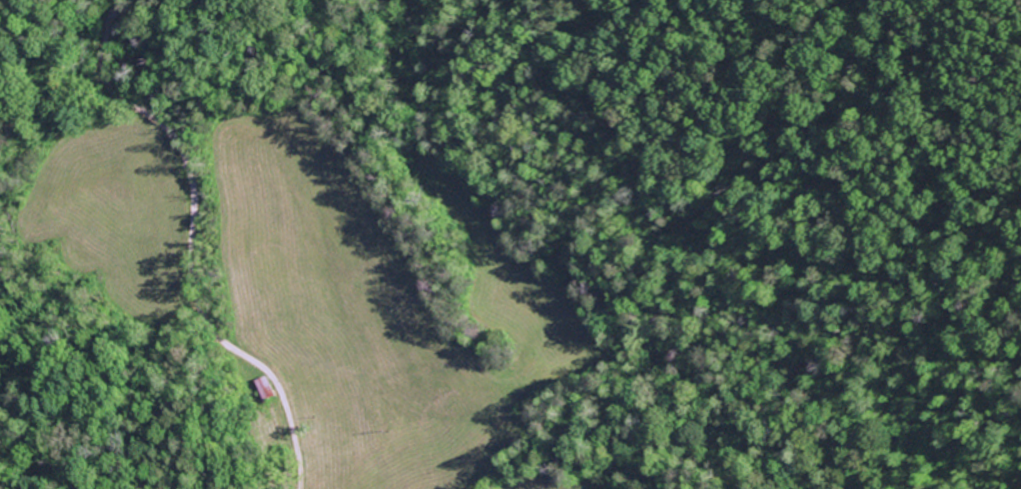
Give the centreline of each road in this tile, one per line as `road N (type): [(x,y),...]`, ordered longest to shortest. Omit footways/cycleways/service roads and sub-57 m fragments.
road 1 (track): [(869,488),(782,368),(712,368),(669,335),(493,120),(385,80),(128,103)]
road 2 (residential): [(297,488),(274,384),(221,341),(200,307),(189,187),(175,146),(99,77),(112,0)]
road 3 (track): [(782,368),(814,292),(942,116),(1020,38)]

